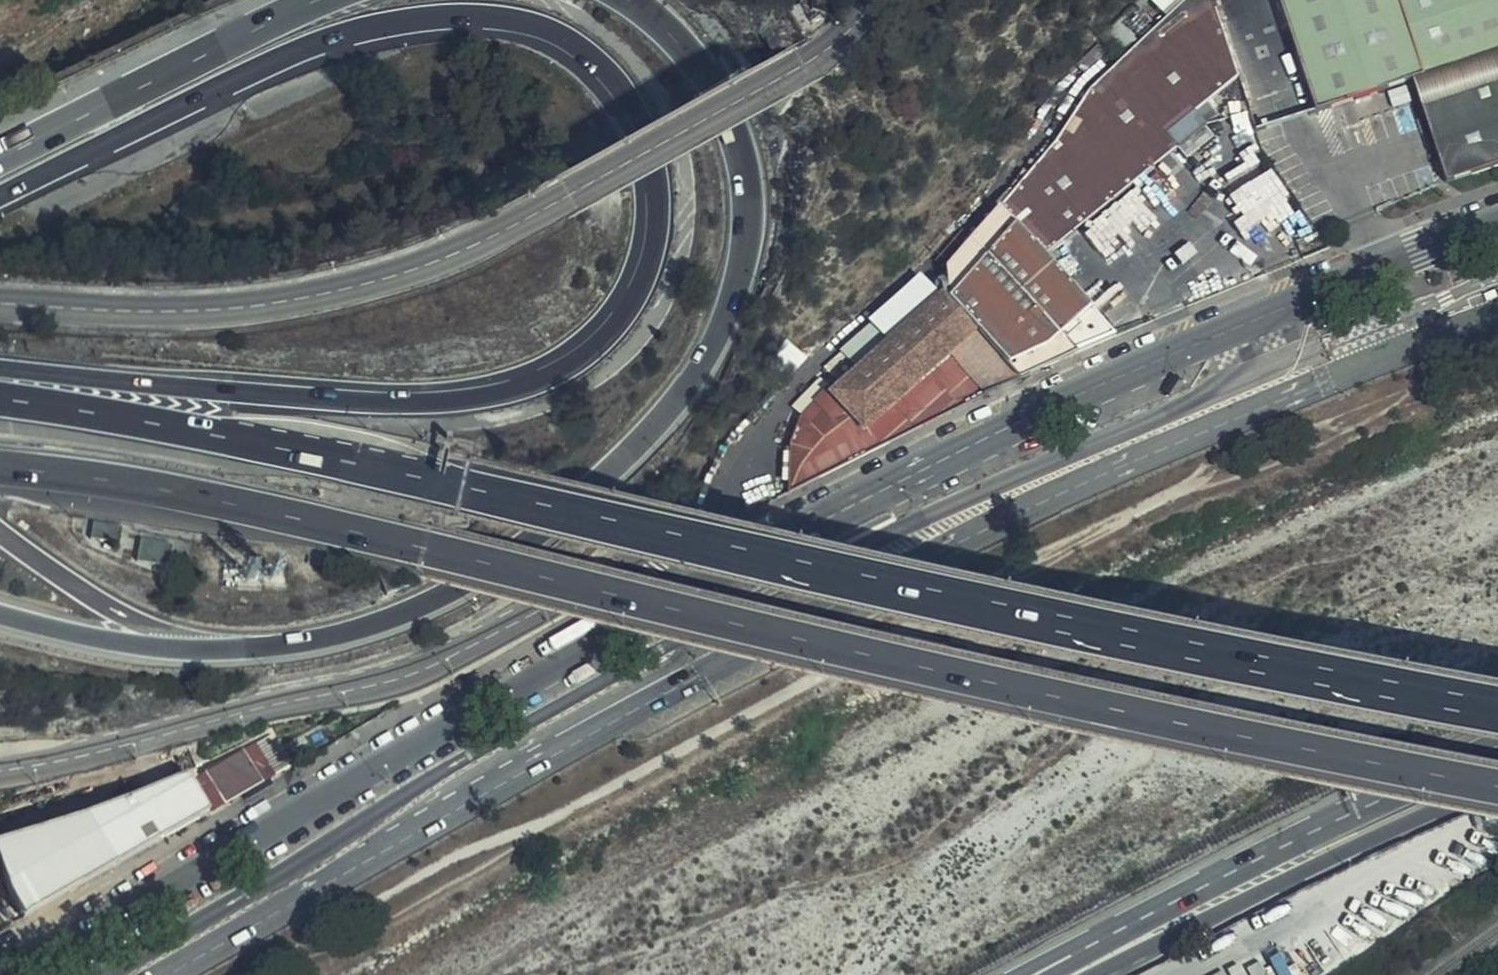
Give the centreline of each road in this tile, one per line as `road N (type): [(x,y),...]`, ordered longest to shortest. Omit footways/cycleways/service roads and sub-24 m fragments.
road 1 (motorway): [(0,197),(327,42),(460,16),(521,23),(593,63),(643,135),(655,202),(640,273),(604,329),(567,360),(497,388),(369,398),(0,378)]
road 2 (motorway): [(0,469),(255,509),(820,645),(1497,787)]
road 3 (motorway): [(1497,708),(930,595),(291,449),(0,397)]
road 4 (motorway): [(0,611),(195,651),(331,637),(430,602),(483,572),(531,542),(630,453),(708,355),(739,273),(748,201),(738,133),(721,95),(685,45),(631,0)]
road 5 (tertiary): [(0,305),(188,312),(320,296),(394,277),(572,201),(818,63),(885,0)]
road 6 (tertiary): [(1497,226),(1052,406),(708,586)]
road 7 (tertiary): [(708,586),(9,974)]
road 8 (tertiary): [(771,639),(1218,424),(1497,317)]
road 9 (tertiary): [(708,586),(685,561),(631,564),(381,685),(0,769)]
road 10 (tertiary): [(367,861),(771,639)]
road 11 (primary): [(1098,974),(1497,780)]
road 12 (tertiary): [(367,861),(452,787),(687,657),(723,616)]
road 13 (primary): [(1366,806),(1020,974)]
road 14 (motorway): [(323,0),(0,160)]
road 15 (primary): [(1366,806),(1053,974)]
road 16 (tertiary): [(169,974),(367,861)]
road 17 (primary): [(1497,749),(1366,806)]

